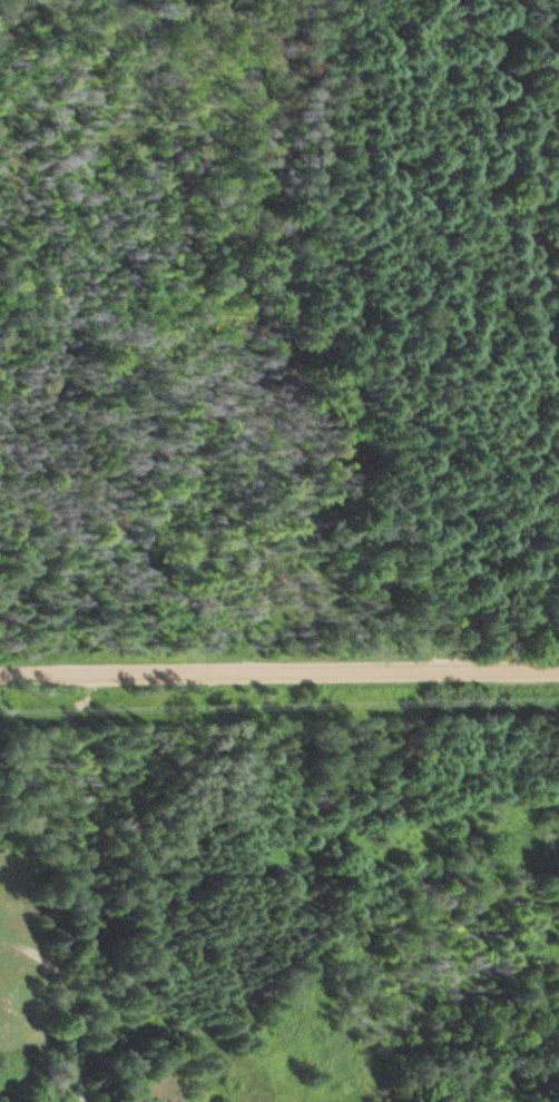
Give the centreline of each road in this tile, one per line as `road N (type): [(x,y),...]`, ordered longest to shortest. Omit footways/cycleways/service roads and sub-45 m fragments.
road 1 (residential): [(0,682),(558,677)]

